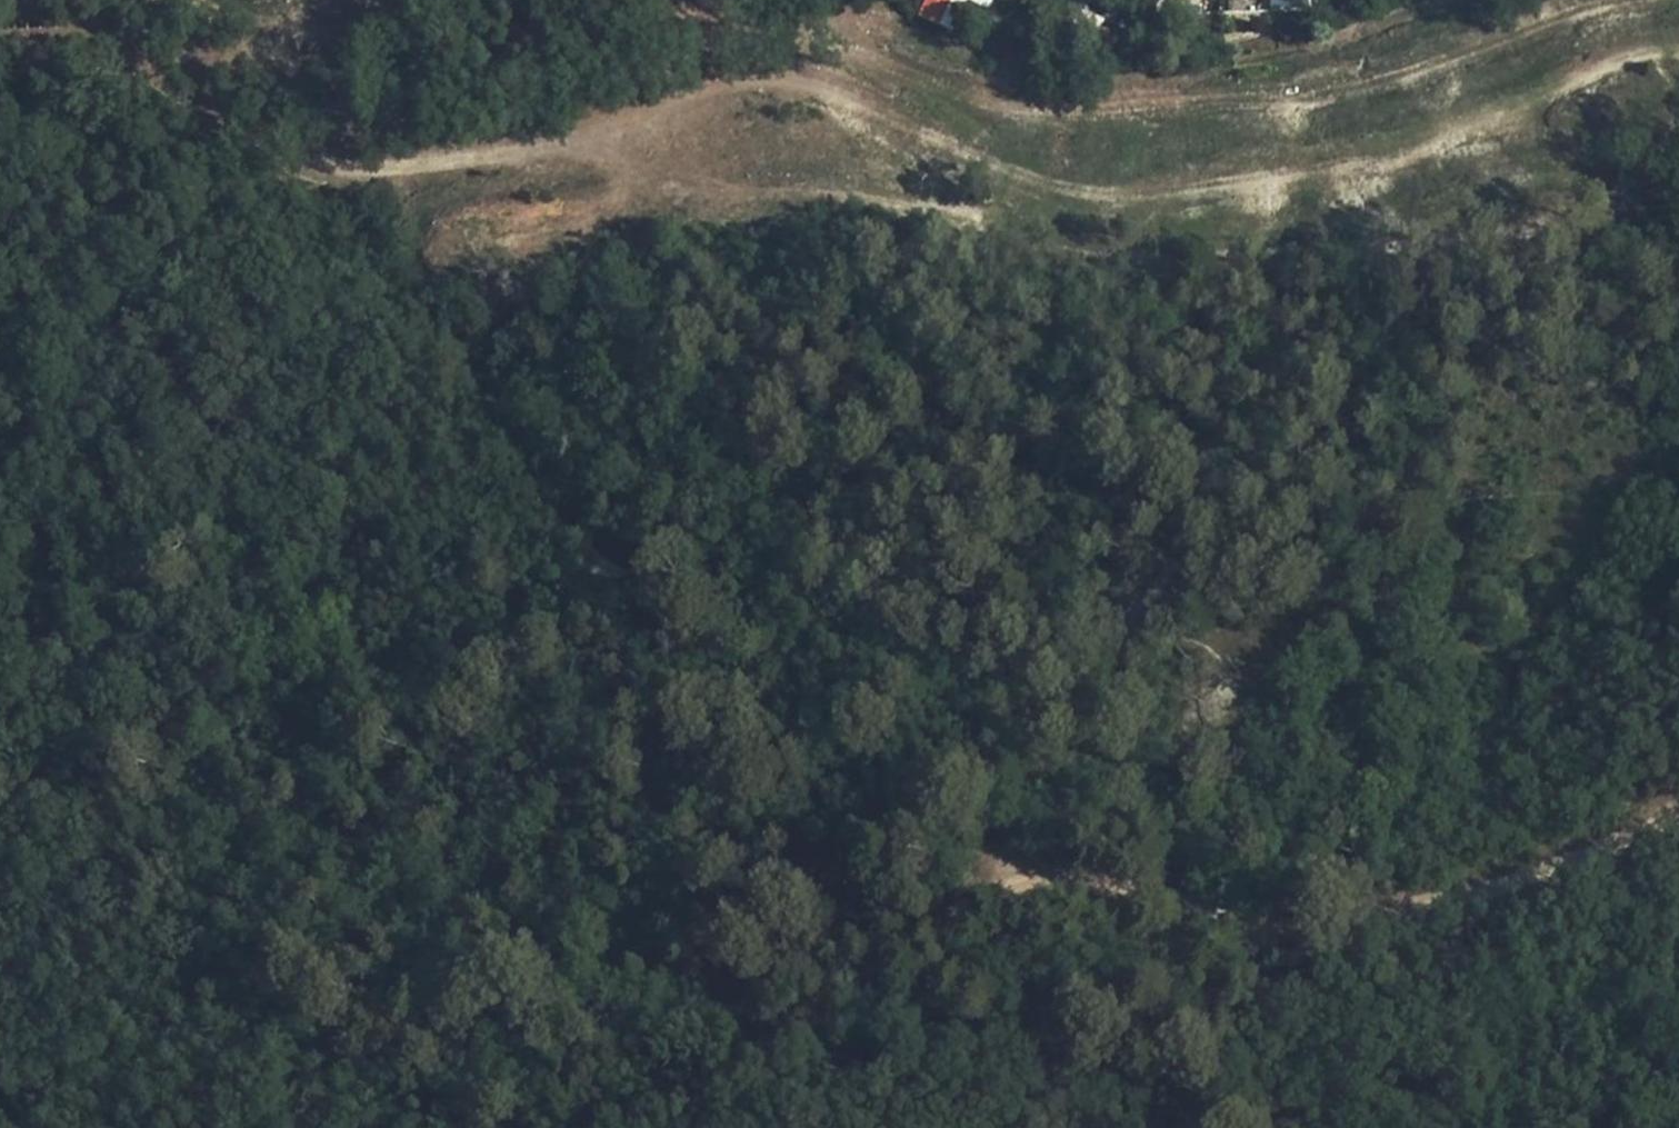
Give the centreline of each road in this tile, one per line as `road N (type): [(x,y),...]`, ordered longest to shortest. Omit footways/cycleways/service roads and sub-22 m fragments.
road 1 (track): [(626,1127),(891,949),(973,905),(1055,878),(1110,877),(1335,929),(1422,918),(1678,850)]

